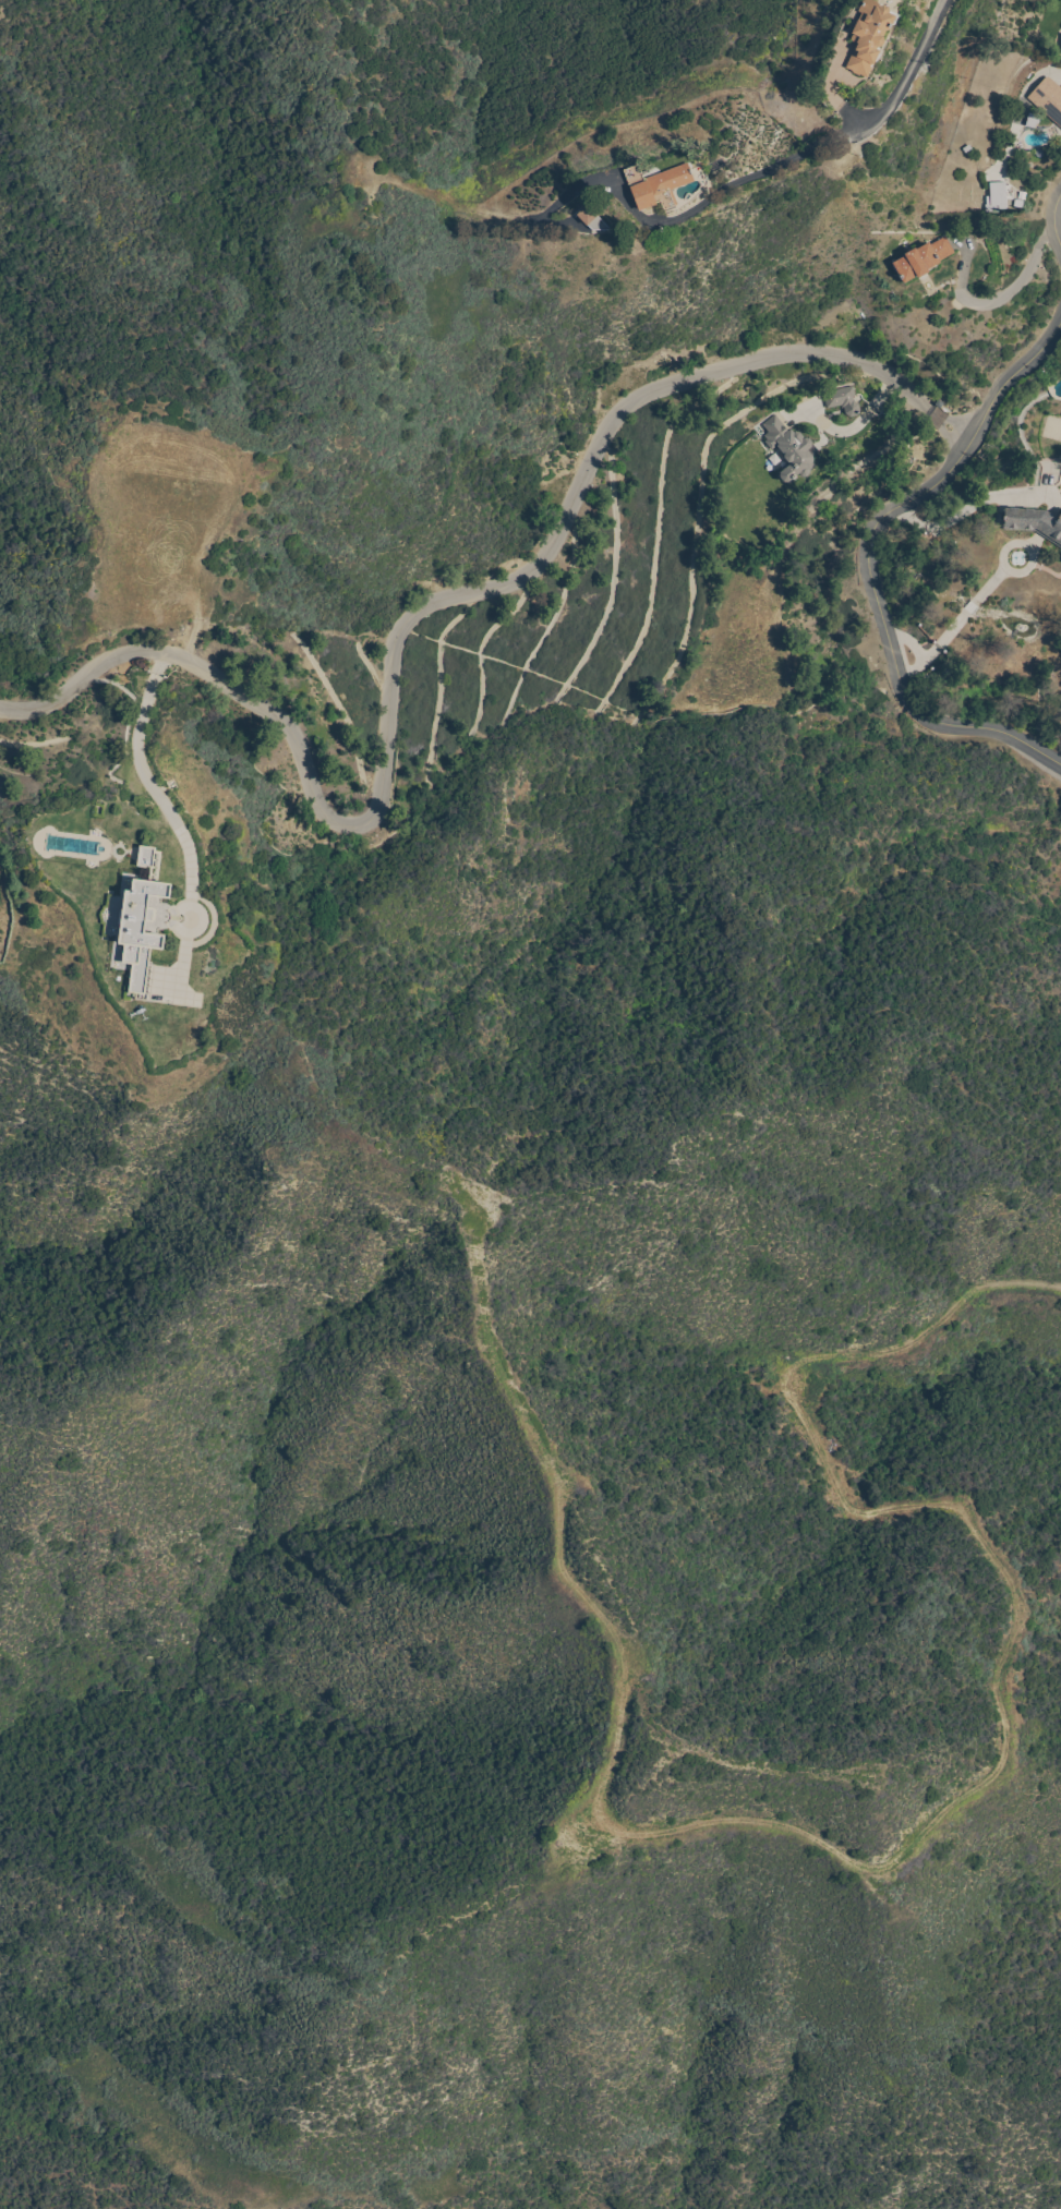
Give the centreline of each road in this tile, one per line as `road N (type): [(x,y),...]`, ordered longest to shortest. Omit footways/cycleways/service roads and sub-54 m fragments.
road 1 (residential): [(931,410),(883,369),(819,353),(734,369),(640,400),(604,437),(555,551),(539,569),(520,582),(439,602),(401,636),(384,805),(361,823),(329,816),(289,727),(165,652),(110,662),(41,711),(0,708)]
road 2 (tertiary): [(1060,763),(996,724),(916,708),(872,560),(883,522),(955,460),(1060,331)]
road 3 (residential): [(664,225),(878,121),(907,87),(949,0)]

